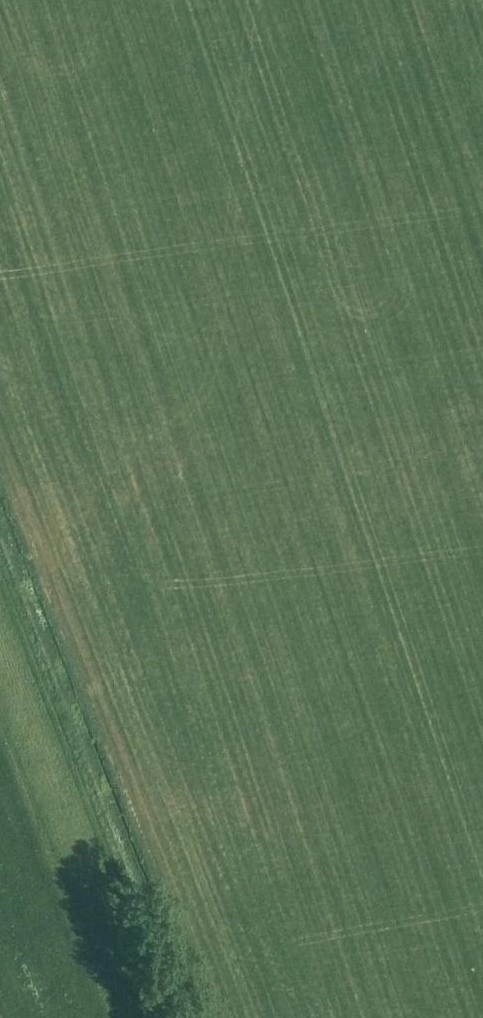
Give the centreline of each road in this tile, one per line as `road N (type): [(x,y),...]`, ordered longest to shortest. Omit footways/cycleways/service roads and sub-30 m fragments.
road 1 (track): [(0,565),(173,1017)]

